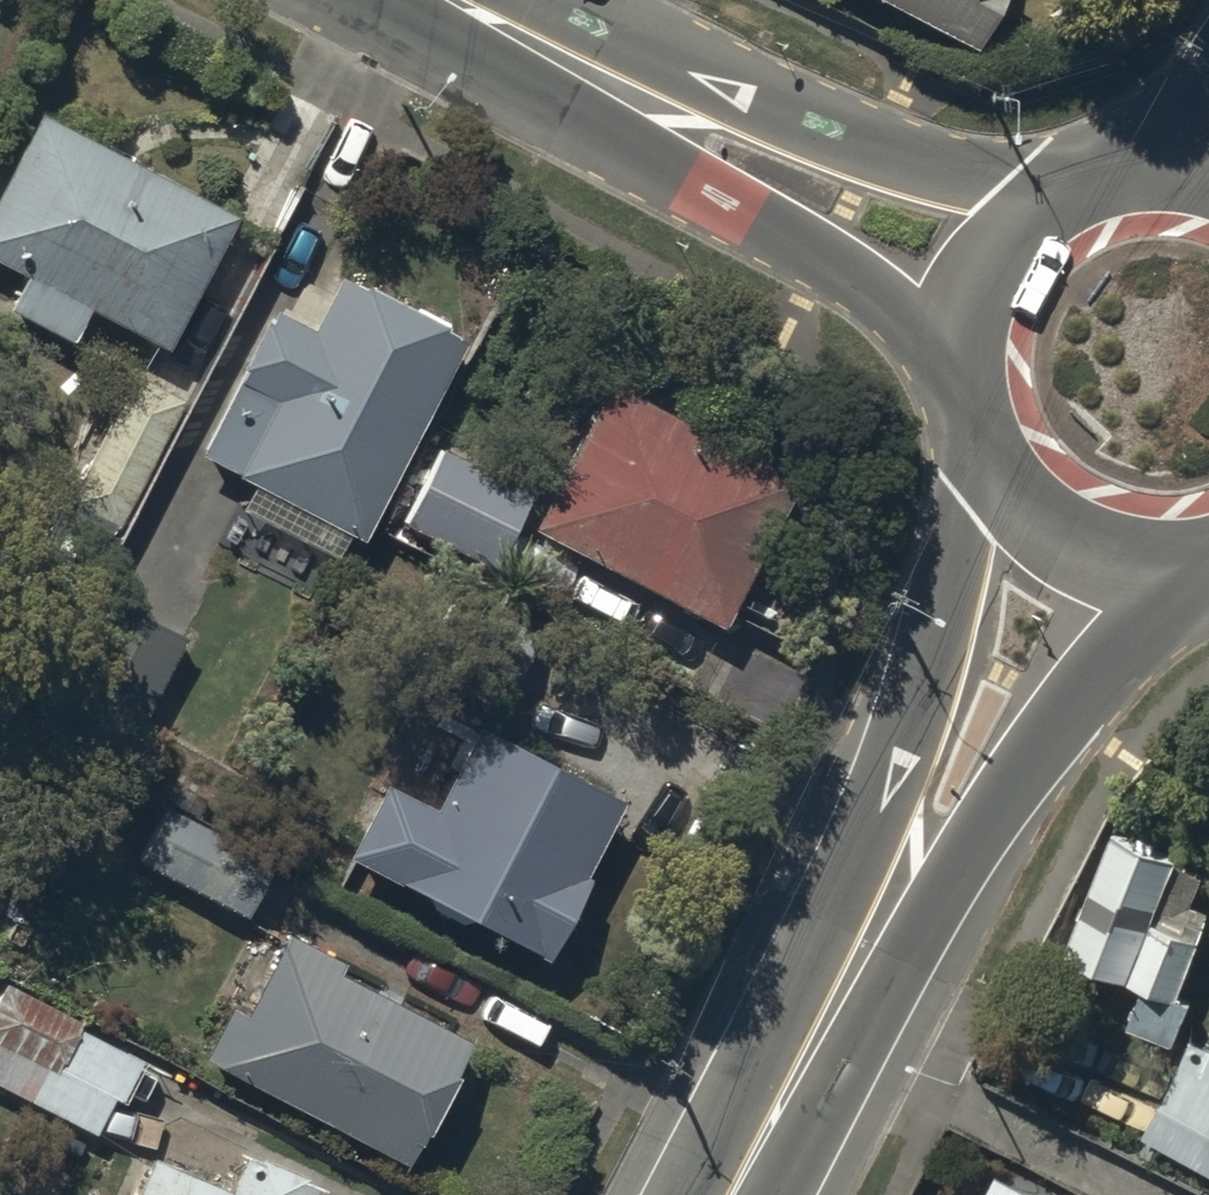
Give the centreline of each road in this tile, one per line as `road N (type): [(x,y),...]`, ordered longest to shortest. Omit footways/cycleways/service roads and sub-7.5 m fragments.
road 1 (tertiary): [(740,1194),(927,829),(1062,518)]
road 2 (tertiary): [(1009,263),(851,204),(446,0)]
road 3 (tertiary): [(1062,518),(1020,479),(991,428),(980,371),(987,314),(1009,263)]
road 4 (tertiary): [(1009,263),(1031,234),(1086,194),(1157,176),(1208,181)]
road 5 (tertiary): [(1208,545),(1175,551),(1116,544),(1062,518)]

